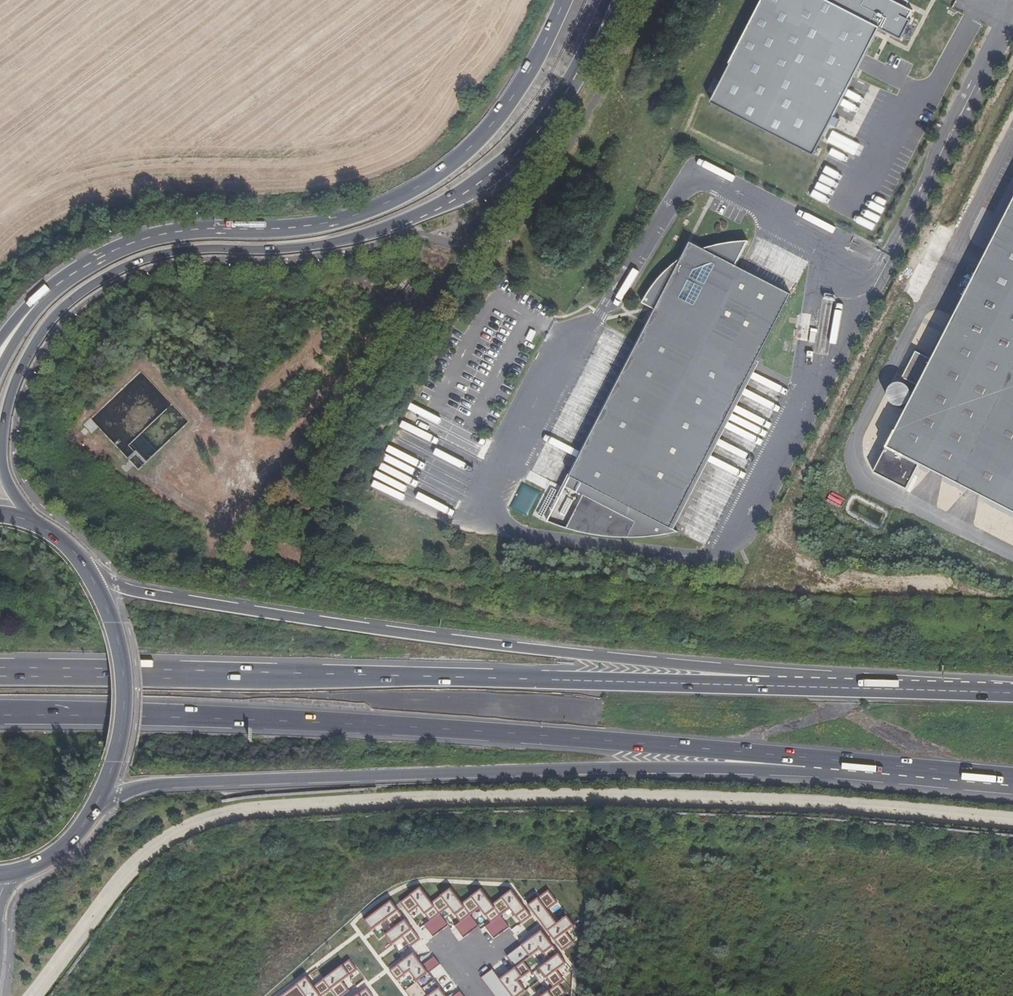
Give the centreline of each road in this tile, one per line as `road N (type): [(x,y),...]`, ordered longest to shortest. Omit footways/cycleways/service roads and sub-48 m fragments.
road 1 (primary): [(30,521),(3,461),(5,422),(32,349),(70,300),(159,255),(306,247),(363,236),(436,207),(535,133),(573,79)]
road 2 (trunk): [(0,711),(299,720),(811,756)]
road 3 (trunk): [(773,681),(0,672)]
road 4 (trunk): [(94,809),(146,786),(743,768),(811,756)]
road 5 (trunk): [(773,681),(737,668),(467,642),(168,598),(88,570)]
road 6 (primary): [(564,0),(526,78),(487,130),(423,183),(355,216),(155,236),(107,254),(39,305)]
road 7 (primary): [(94,809),(128,714),(123,652),(88,570)]
road 8 (trunk): [(1012,691),(773,681)]
road 9 (trunk): [(811,756),(1012,774)]

